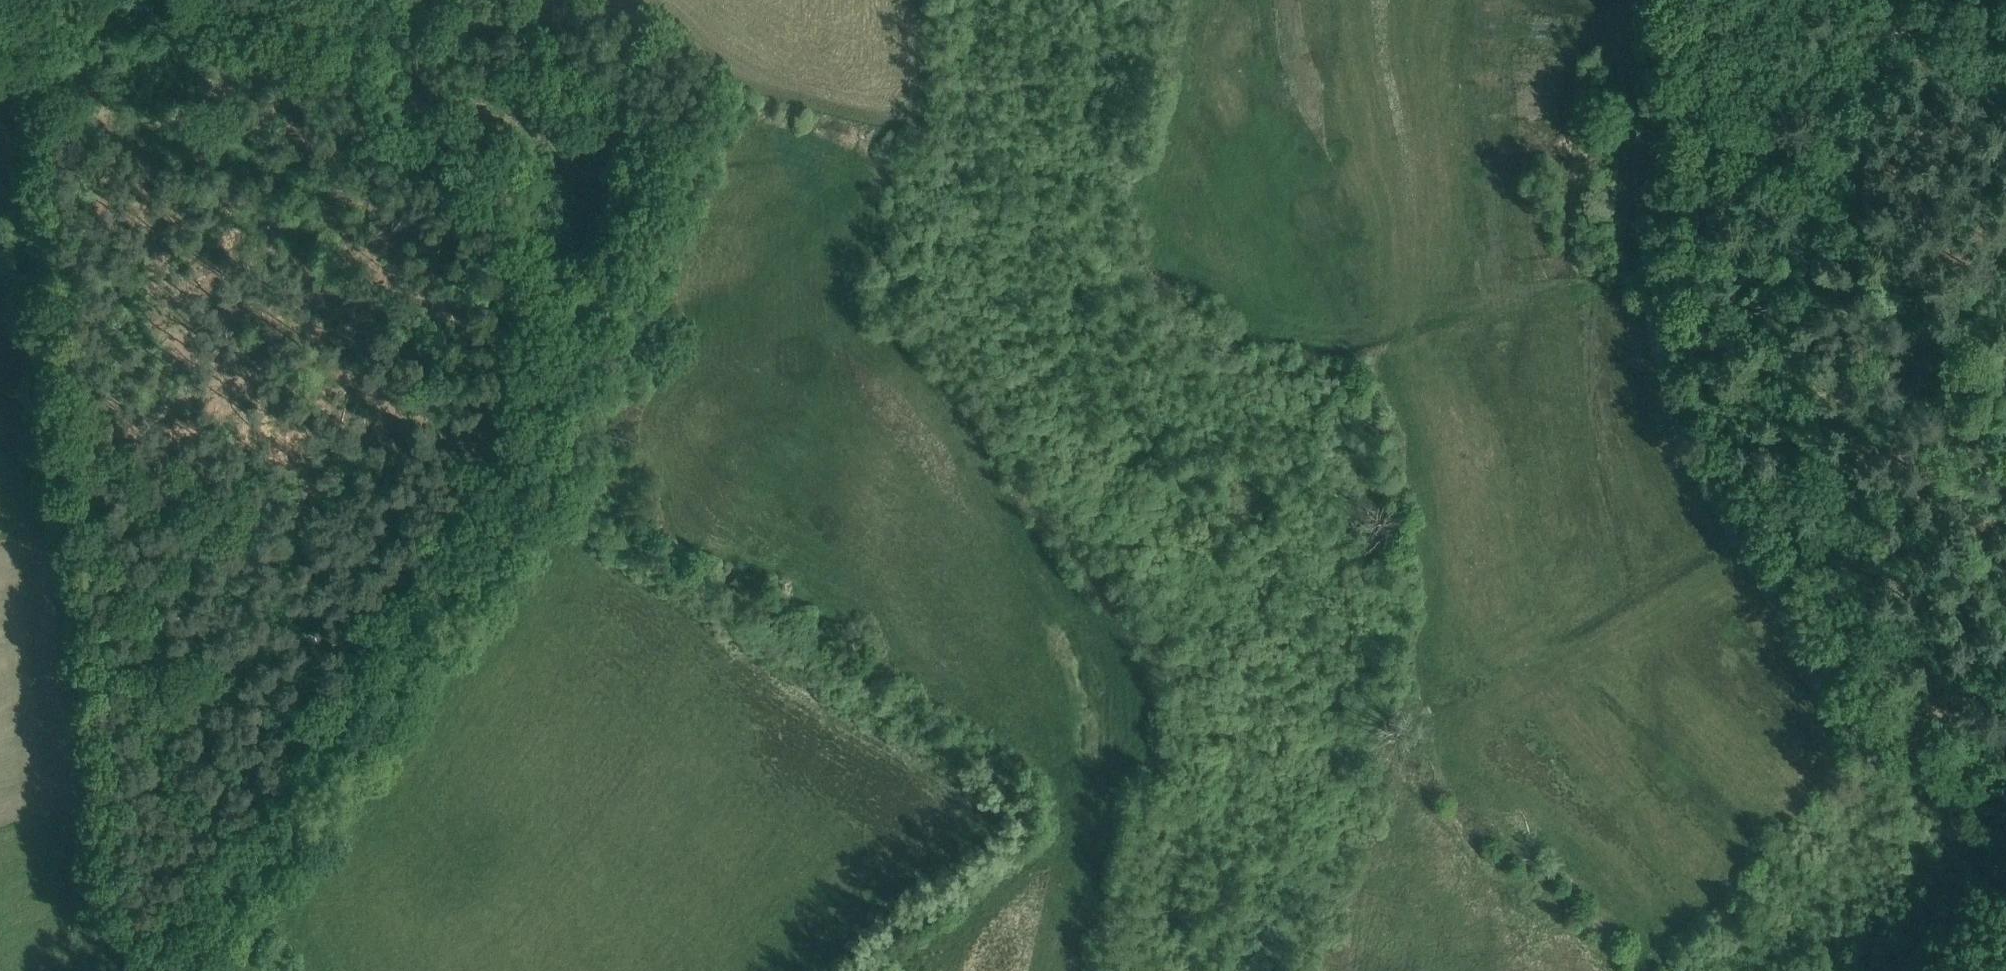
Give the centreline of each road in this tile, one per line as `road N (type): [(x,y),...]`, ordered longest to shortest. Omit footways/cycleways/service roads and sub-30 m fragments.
road 1 (unclassified): [(0,22),(296,0)]

